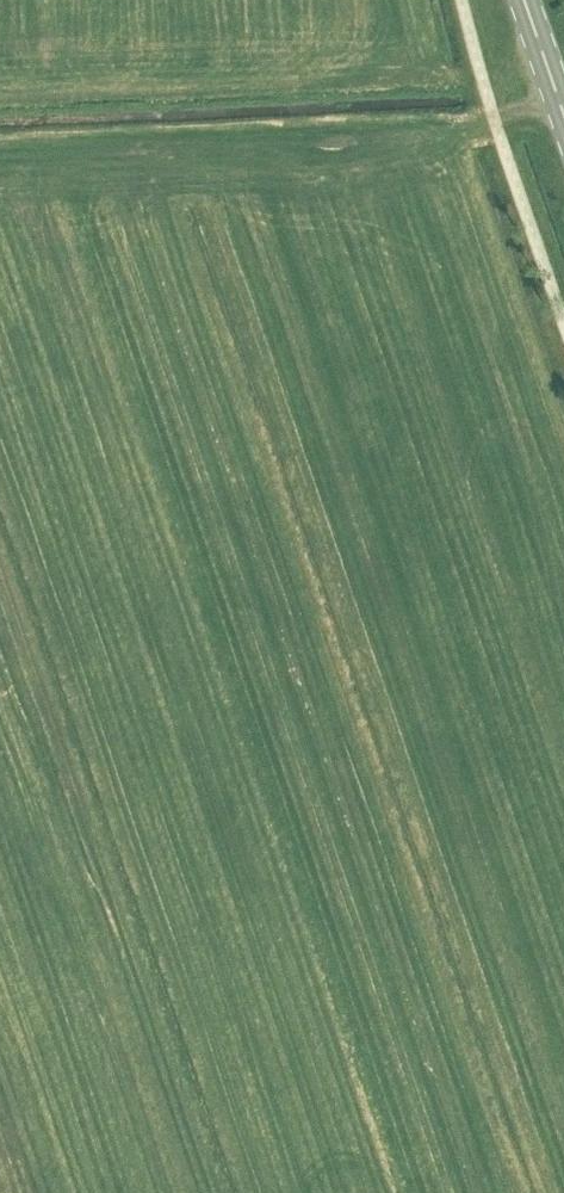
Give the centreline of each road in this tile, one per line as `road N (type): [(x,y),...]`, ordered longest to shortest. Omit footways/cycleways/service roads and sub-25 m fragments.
road 1 (primary): [(563,116),(524,0)]

